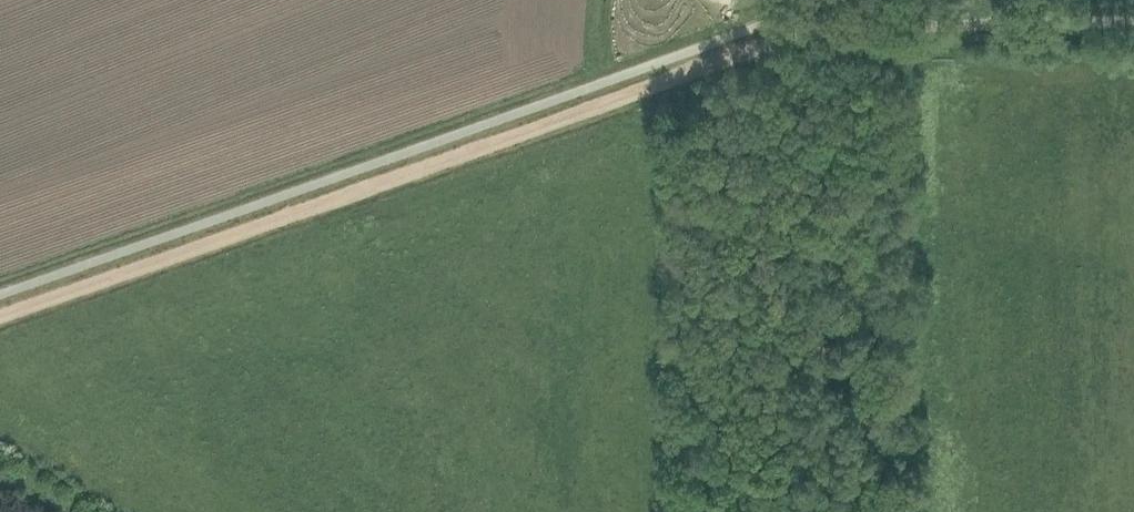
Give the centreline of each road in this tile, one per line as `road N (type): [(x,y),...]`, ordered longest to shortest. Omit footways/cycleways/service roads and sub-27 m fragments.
road 1 (track): [(791,40),(0,315)]
road 2 (unclassified): [(1133,26),(853,30),(791,40),(777,0)]

